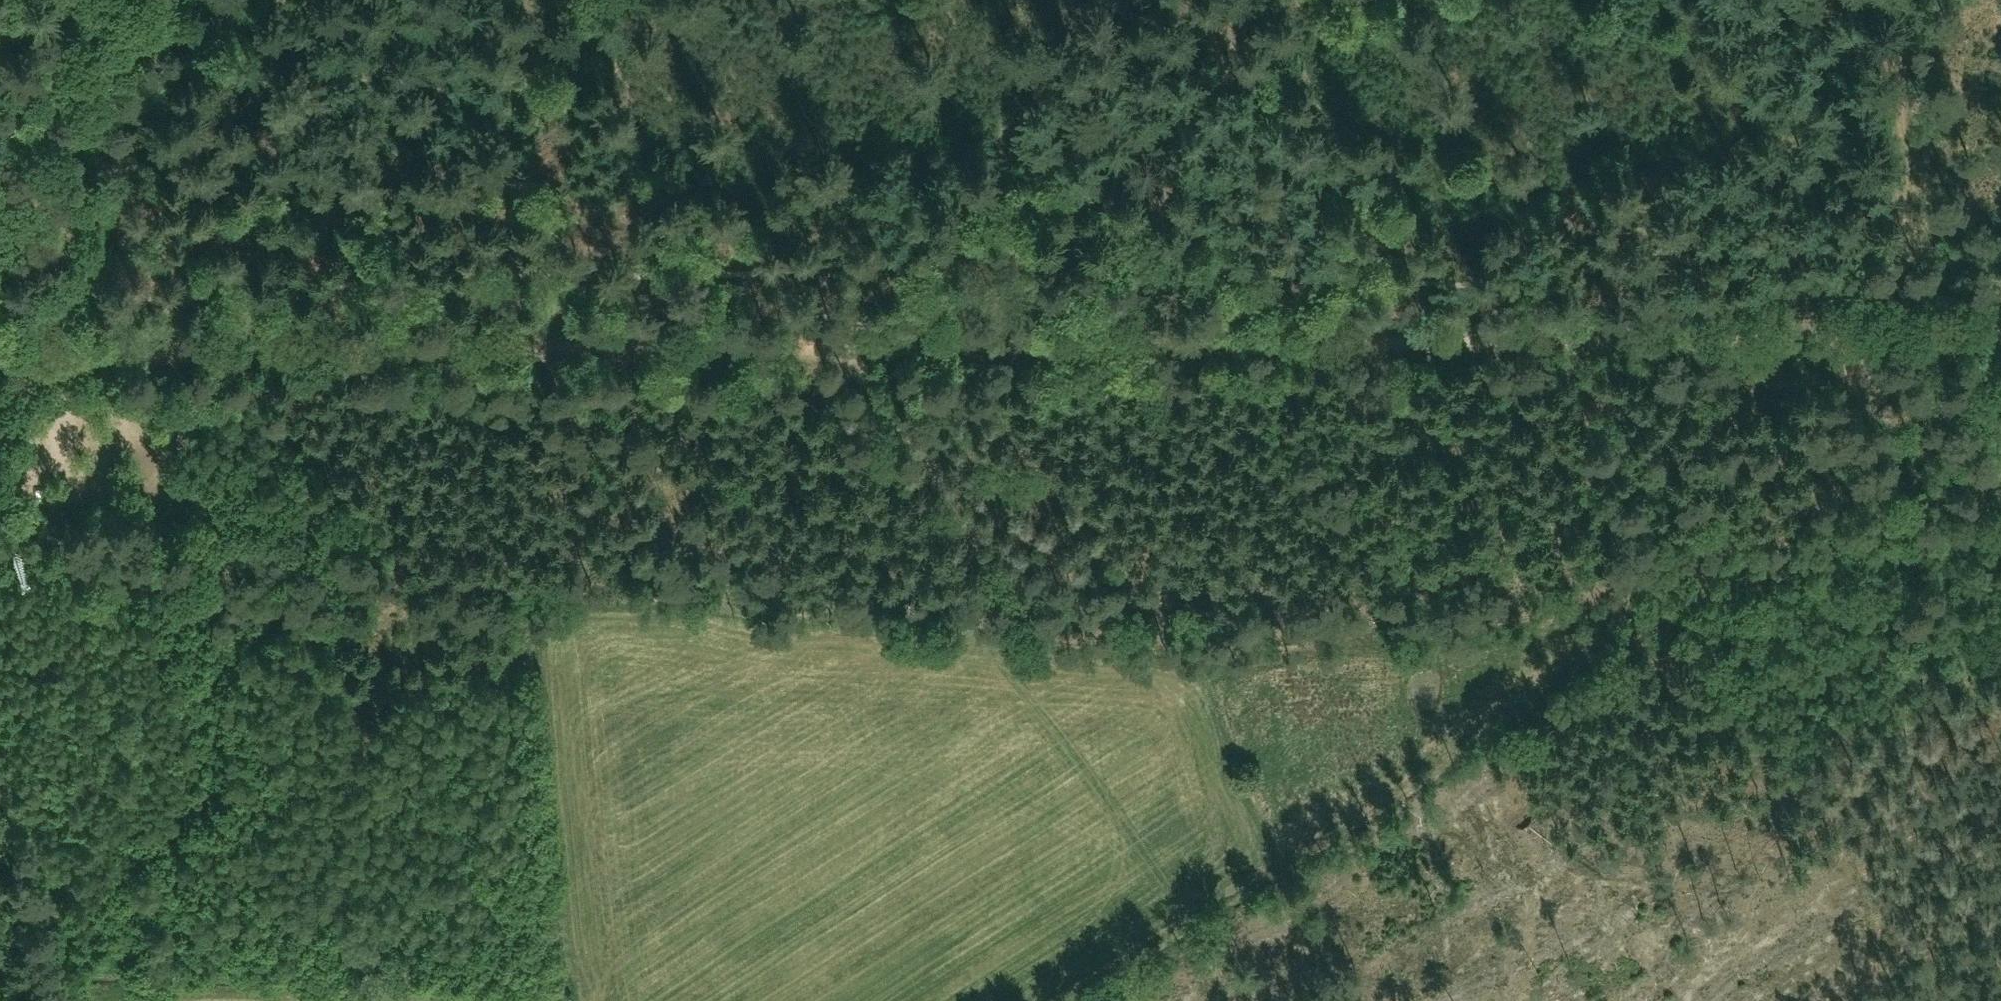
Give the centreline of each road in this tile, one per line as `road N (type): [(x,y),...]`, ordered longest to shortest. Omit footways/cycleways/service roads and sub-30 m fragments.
road 1 (track): [(0,354),(938,336),(1852,336)]
road 2 (track): [(1910,335),(1905,0)]
road 3 (track): [(164,0),(0,256)]
road 4 (track): [(19,354),(35,454),(194,459)]
road 5 (track): [(2000,484),(1873,402),(1852,336)]

